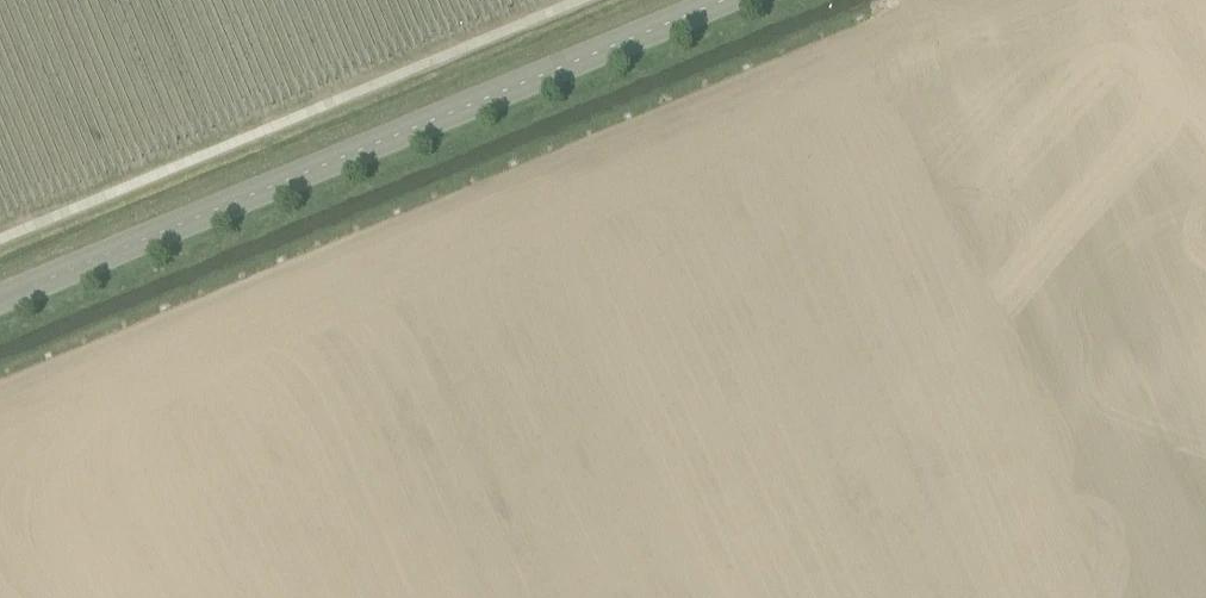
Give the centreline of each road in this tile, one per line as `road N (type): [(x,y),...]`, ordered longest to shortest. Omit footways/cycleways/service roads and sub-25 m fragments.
road 1 (unclassified): [(727,0),(0,306)]
road 2 (track): [(584,0),(0,241)]

